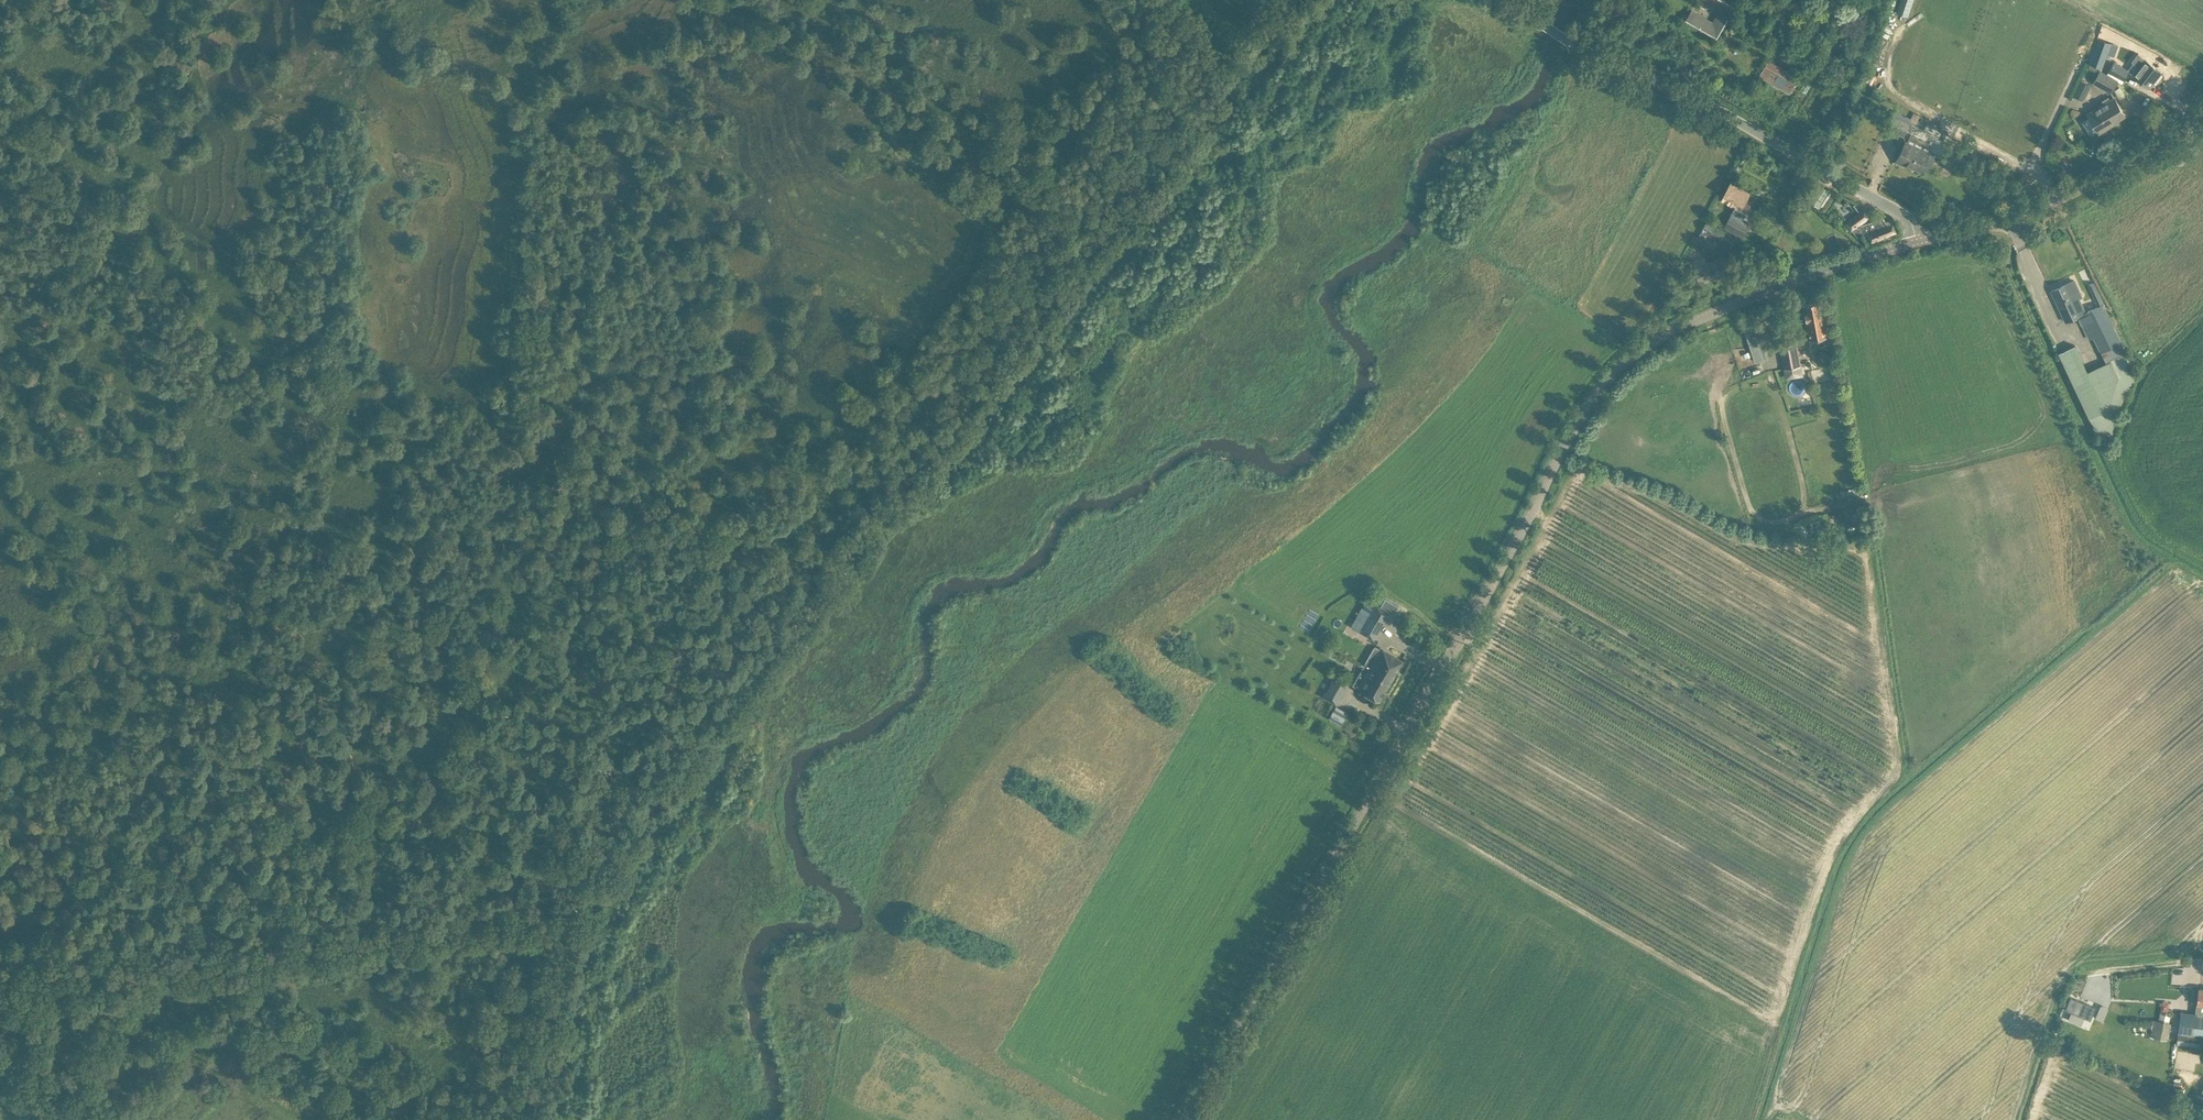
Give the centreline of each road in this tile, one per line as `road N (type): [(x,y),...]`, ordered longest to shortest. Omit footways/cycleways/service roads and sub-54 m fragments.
road 1 (tertiary): [(1181,1119),(1604,384),(1677,328),(1917,241)]
road 2 (unclassified): [(1917,241),(1912,225),(1882,202),(1693,98),(1582,49),(1506,0)]
road 3 (tertiary): [(1917,241),(2051,202),(2202,113)]

